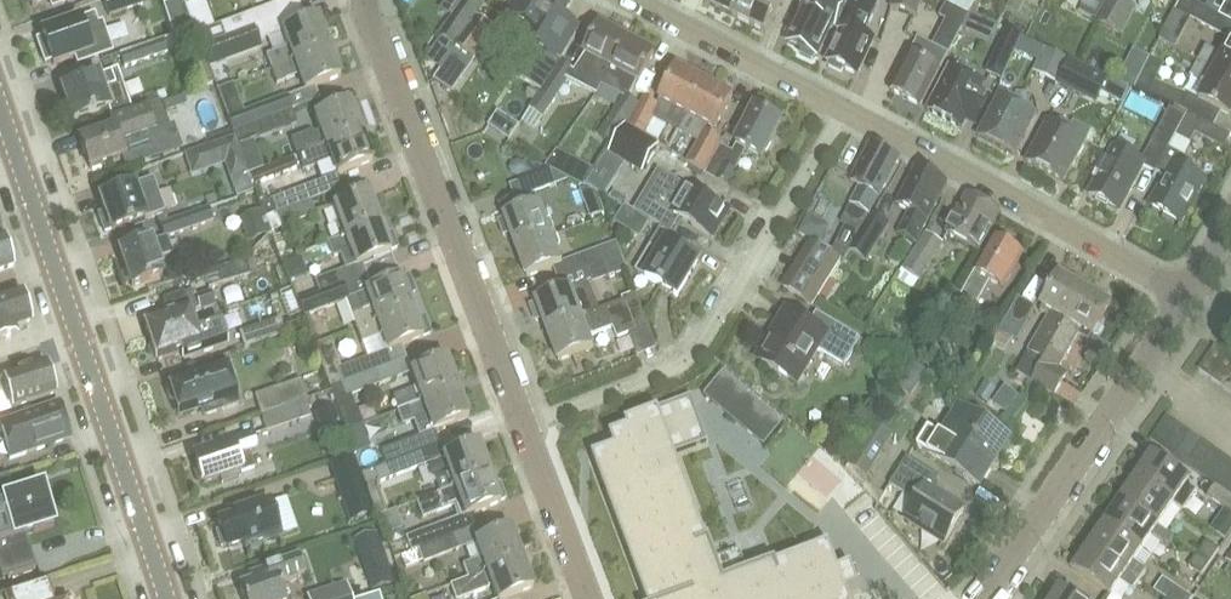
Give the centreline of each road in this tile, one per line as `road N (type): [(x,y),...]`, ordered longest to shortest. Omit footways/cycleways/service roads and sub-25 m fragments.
road 1 (secondary): [(166,598),(0,108)]
road 2 (residential): [(532,430),(696,373),(723,352),(846,105)]
road 3 (residential): [(532,430),(369,0)]
road 4 (residential): [(1188,293),(846,105)]
road 5 (residential): [(985,598),(1188,293)]
road 6 (residential): [(846,105),(637,0)]
road 7 (residential): [(594,598),(532,430)]

